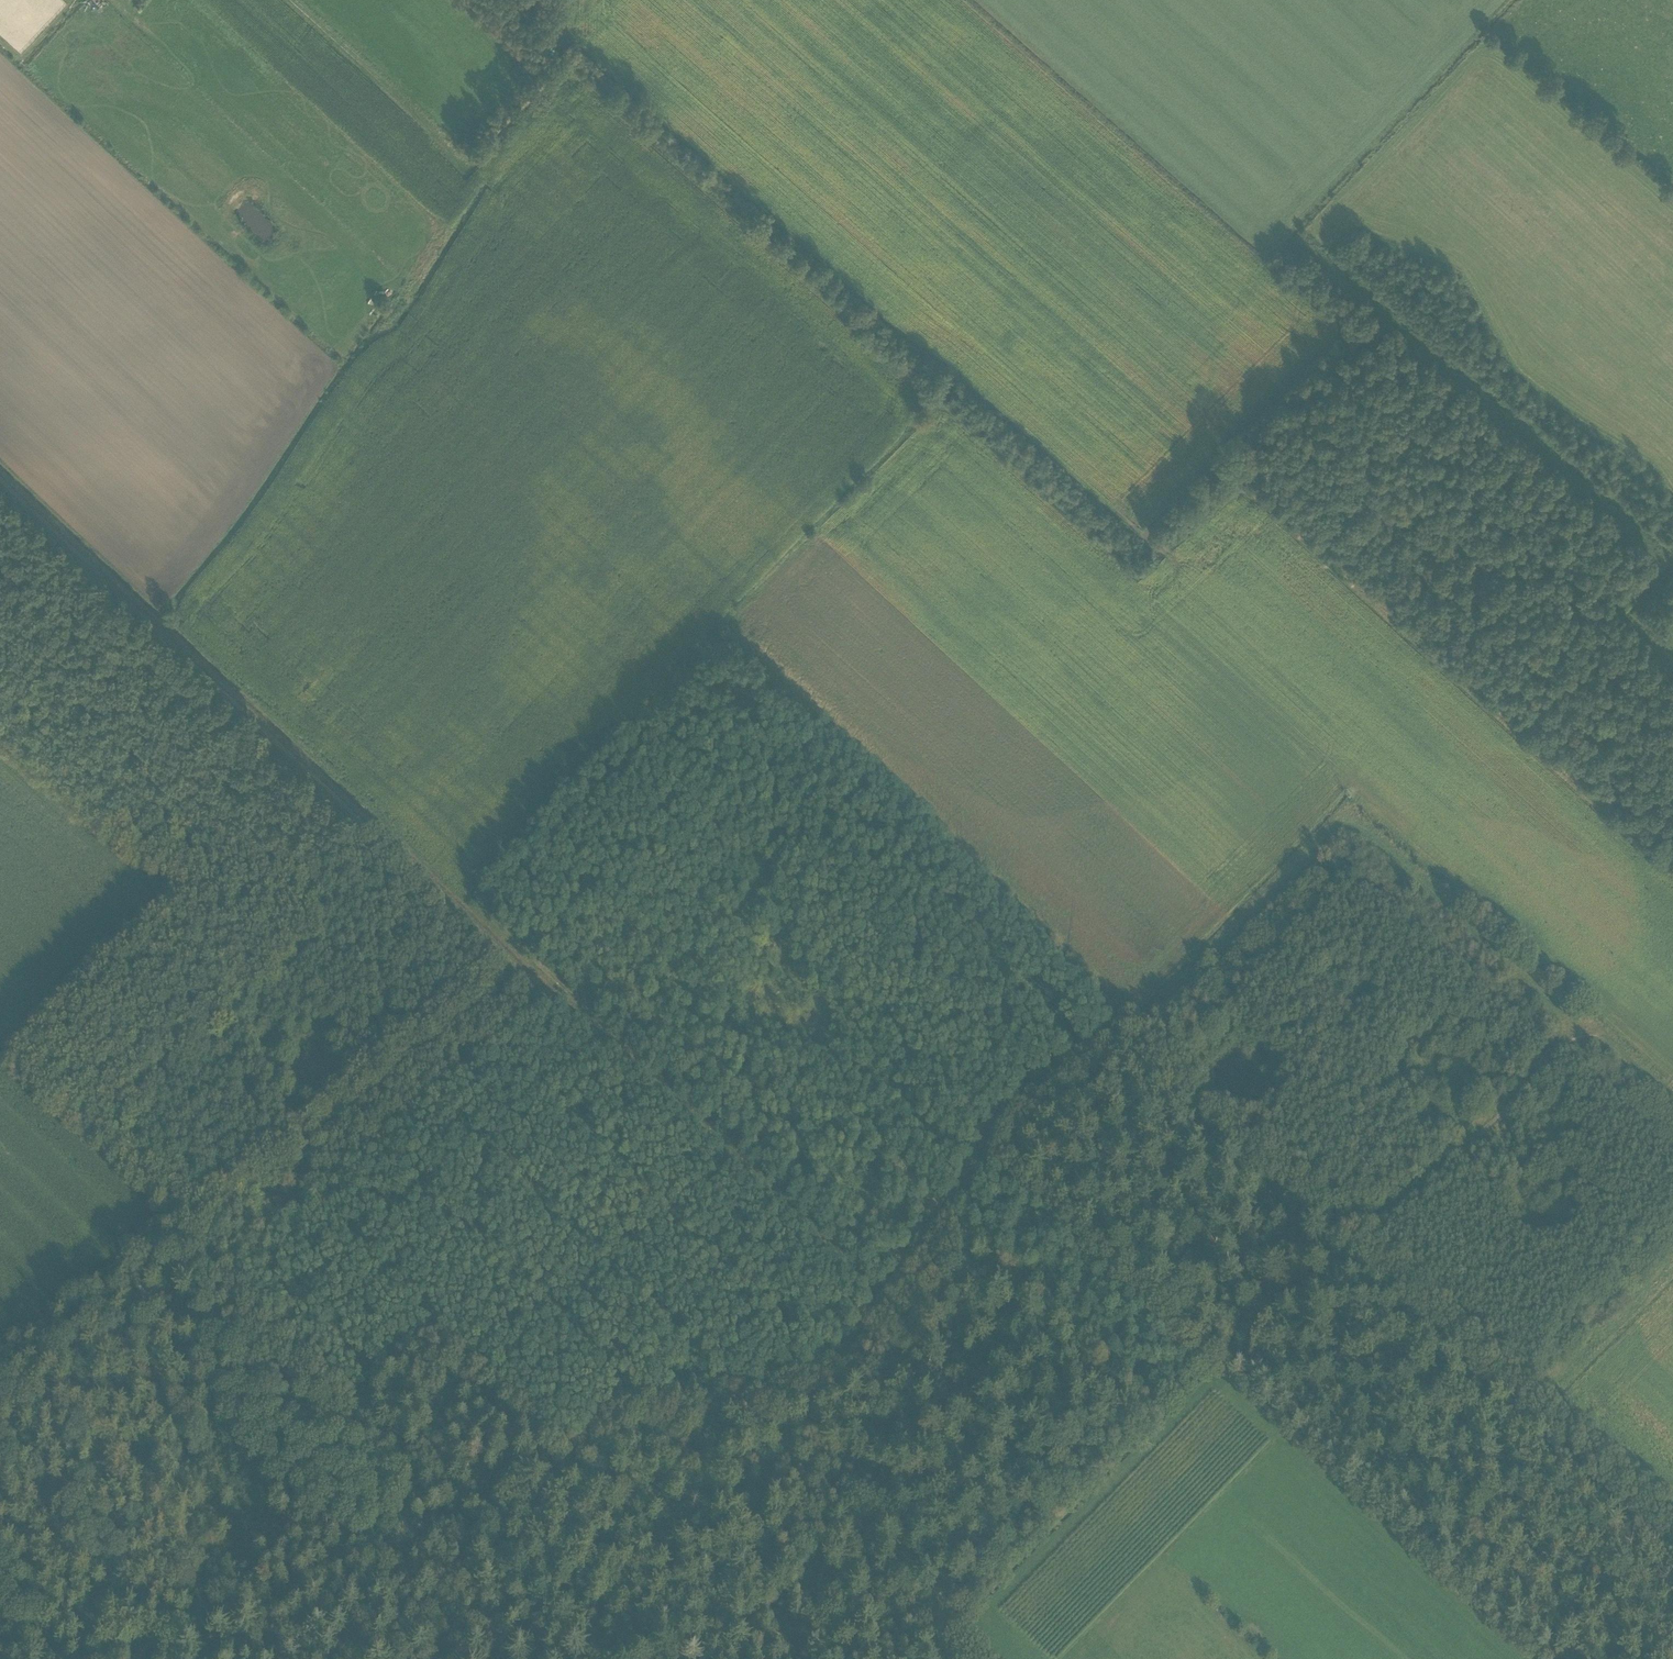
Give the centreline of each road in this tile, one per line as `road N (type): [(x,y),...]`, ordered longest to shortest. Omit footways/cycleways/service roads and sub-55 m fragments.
road 1 (track): [(669,1658),(765,1636),(919,1620),(966,1598),(1331,1231),(1400,1209),(1563,1046),(1593,1035)]
road 2 (track): [(603,1658),(525,1574),(425,1498),(212,1287),(212,1275),(241,1245),(246,1195),(261,1173),(487,980),(497,953)]
road 3 (track): [(0,479),(620,1066)]
road 4 (track): [(486,913),(689,704),(729,693),(749,698),(752,712),(735,740),(685,782),(645,841),(531,956)]
road 5 (track): [(1672,666),(1620,617),(1661,565),(1661,553),(1303,240)]
road 6 (track): [(1593,1035),(1373,837),(1345,825),(1143,1018)]
road 7 (track): [(934,1210),(876,1143),(773,1064),(657,1005),(612,996),(581,1003),(531,956)]
road 8 (track): [(879,1290),(581,1003)]
road 9 (track): [(1029,1089),(997,1010),(931,978),(901,900),(871,865),(769,840)]
road 10 (track): [(872,1305),(991,1119),(1115,1021)]
road 11 (track): [(1127,1373),(1158,1366),(1169,1337),(1163,1318),(1117,1295),(1094,1257),(1038,1226),(1026,1197),(999,1171),(980,1175),(963,1196)]
road 12 (track): [(995,1115),(915,1059),(886,1019),(792,986),(750,937),(745,903)]
road 13 (track): [(1115,1021),(931,836),(906,834),(877,871)]
road 14 (track): [(631,997),(663,982),(752,894),(772,821),(762,738)]
road 15 (track): [(488,164),(476,173),(457,166),(408,106),(292,0)]
road 16 (track): [(963,1196),(956,1210),(962,1224),(1127,1373)]
road 17 (track): [(742,1403),(845,1348),(872,1305)]

